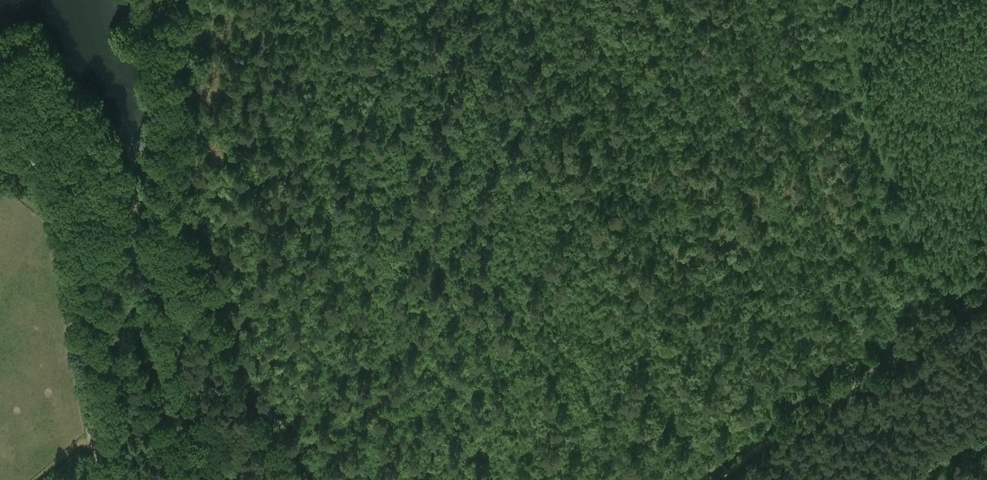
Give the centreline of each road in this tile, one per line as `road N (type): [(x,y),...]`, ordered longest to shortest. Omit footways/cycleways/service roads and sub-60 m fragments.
road 1 (unclassified): [(0,136),(28,154),(58,205),(90,438)]

